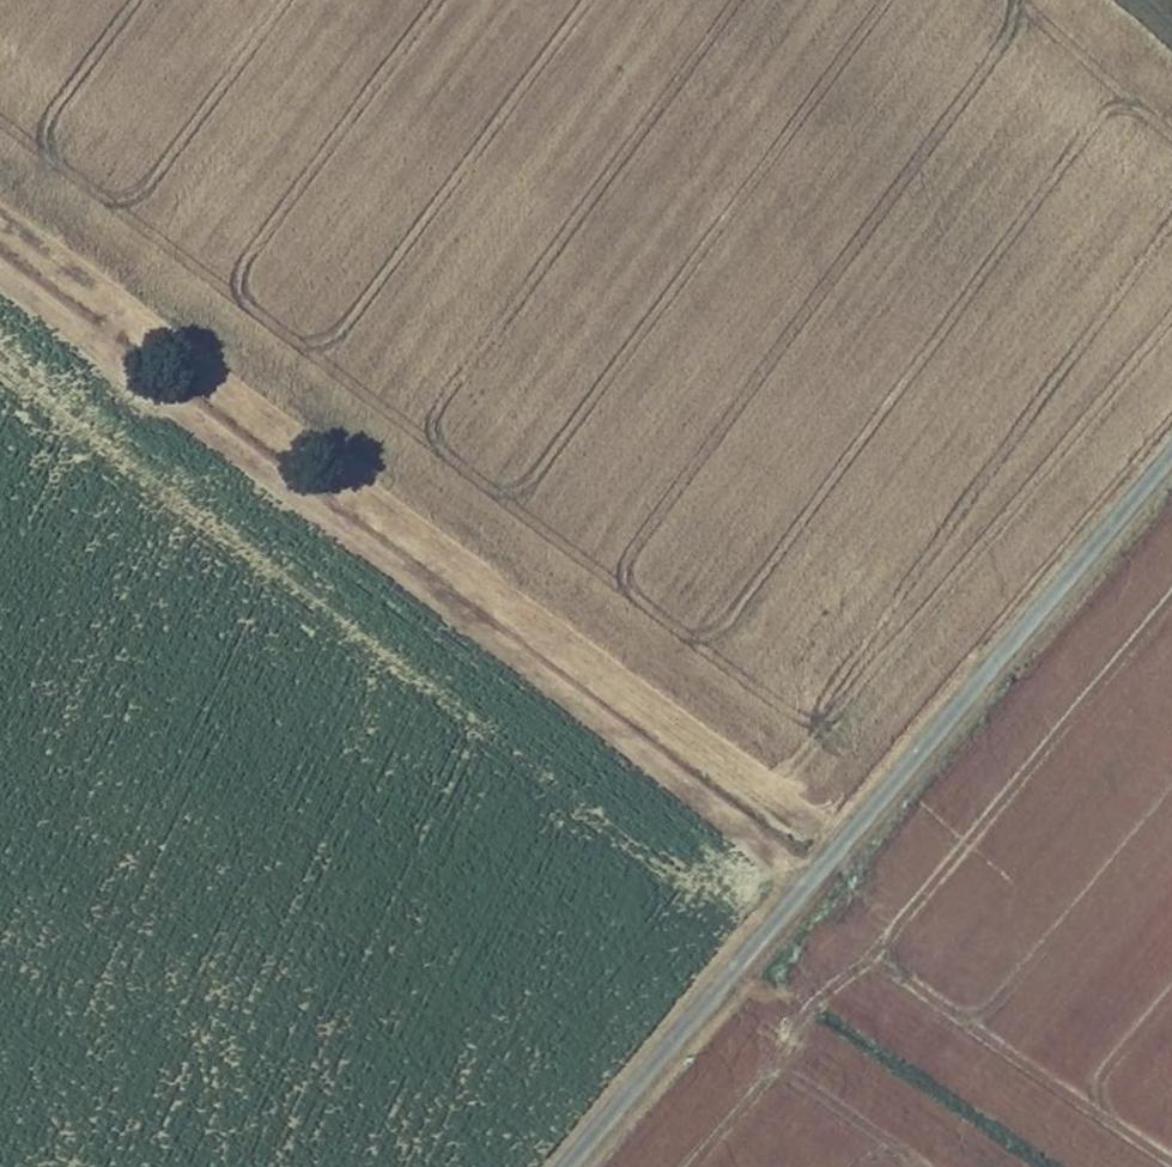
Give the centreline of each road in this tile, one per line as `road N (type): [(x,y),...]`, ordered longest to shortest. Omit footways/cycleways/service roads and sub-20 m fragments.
road 1 (unclassified): [(566,1166),(1171,452)]

